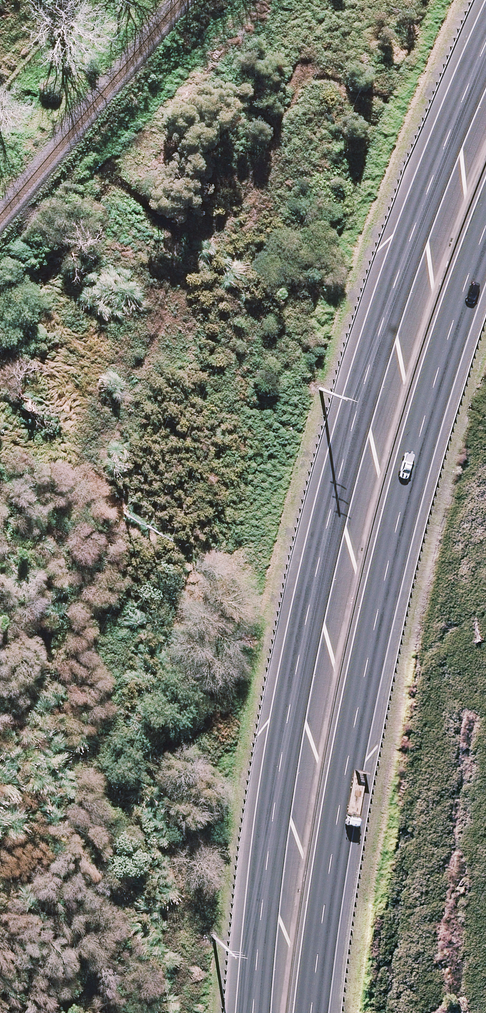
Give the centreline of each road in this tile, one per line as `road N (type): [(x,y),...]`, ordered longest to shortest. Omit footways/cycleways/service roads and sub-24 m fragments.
road 1 (trunk): [(256,1012),(270,853),(322,557),(400,298),(485,78)]
road 2 (trunk): [(485,301),(404,527),(335,852),(311,1012)]

